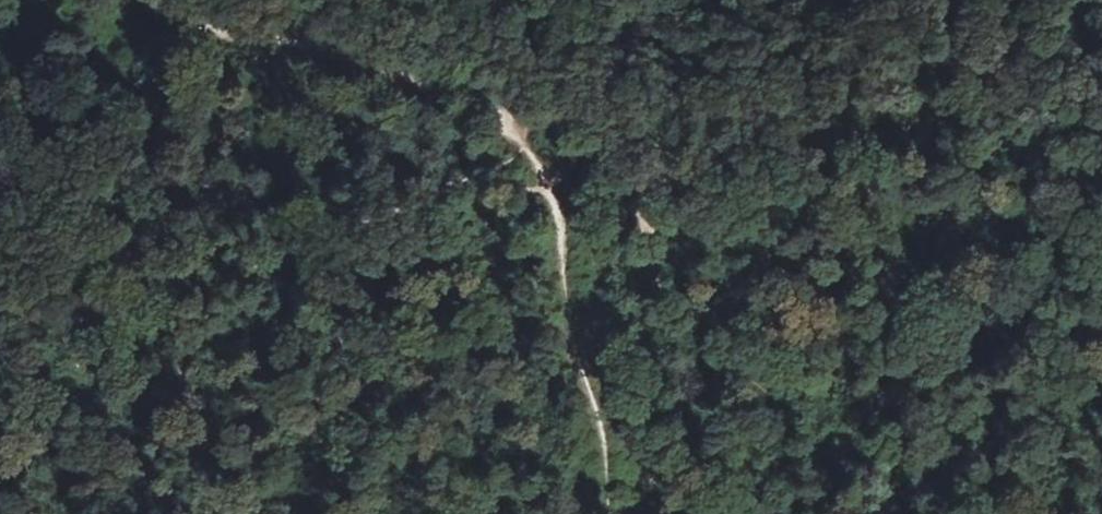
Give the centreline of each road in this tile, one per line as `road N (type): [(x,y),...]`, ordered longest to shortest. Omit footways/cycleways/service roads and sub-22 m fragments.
road 1 (track): [(540,157),(570,223),(568,307),(607,439),(607,513)]
road 2 (track): [(164,0),(190,20),(505,123)]

